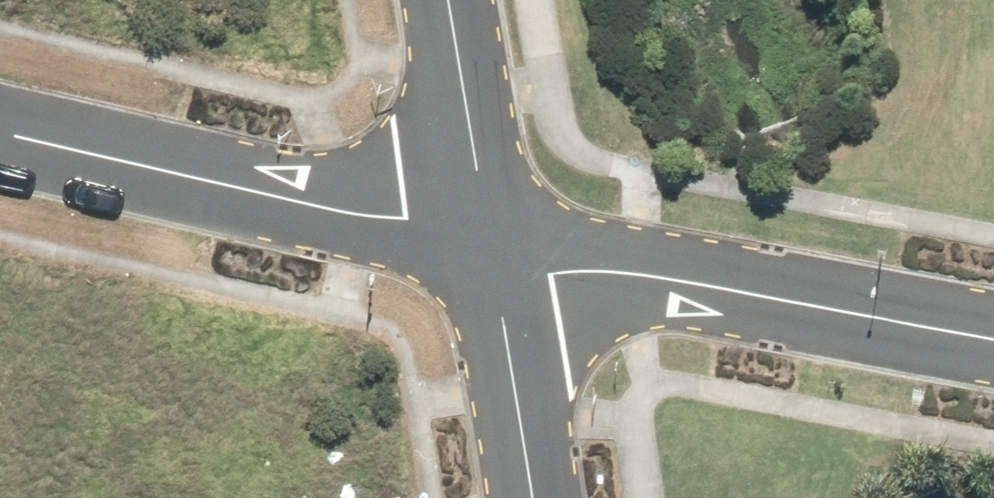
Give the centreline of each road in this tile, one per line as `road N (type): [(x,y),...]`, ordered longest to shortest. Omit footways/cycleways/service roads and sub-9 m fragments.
road 1 (residential): [(489,247),(993,340)]
road 2 (residential): [(0,134),(489,247)]
road 3 (residential): [(489,247),(531,497)]
road 4 (residential): [(448,0),(489,247)]

